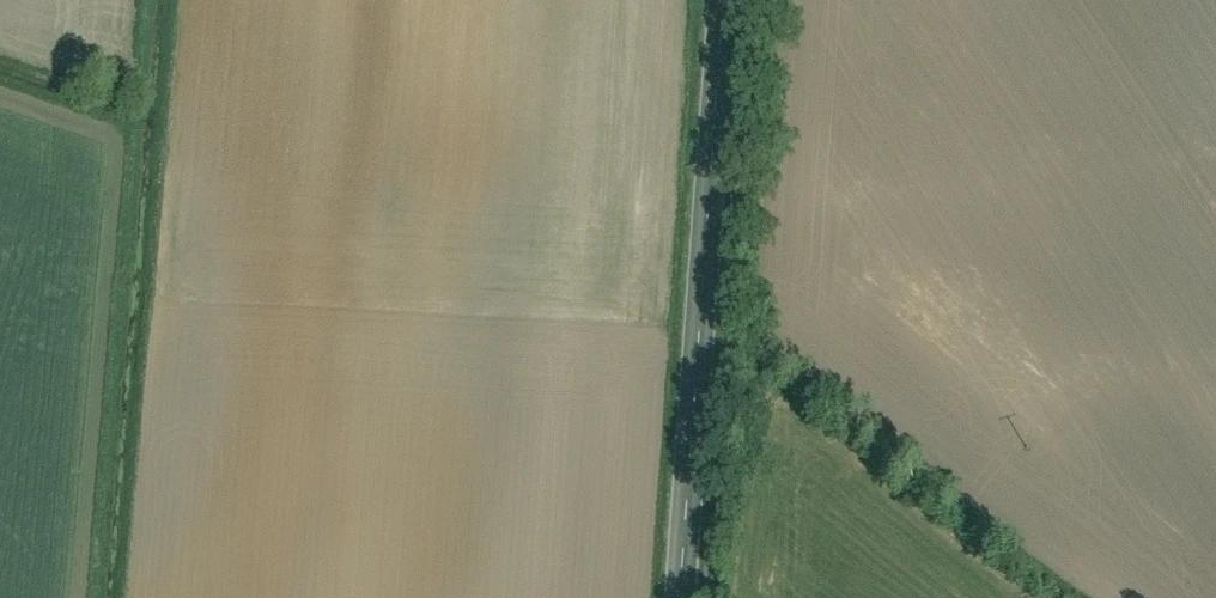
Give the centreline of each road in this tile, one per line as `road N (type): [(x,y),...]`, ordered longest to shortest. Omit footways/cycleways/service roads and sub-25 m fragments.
road 1 (tertiary): [(684,597),(726,0)]

